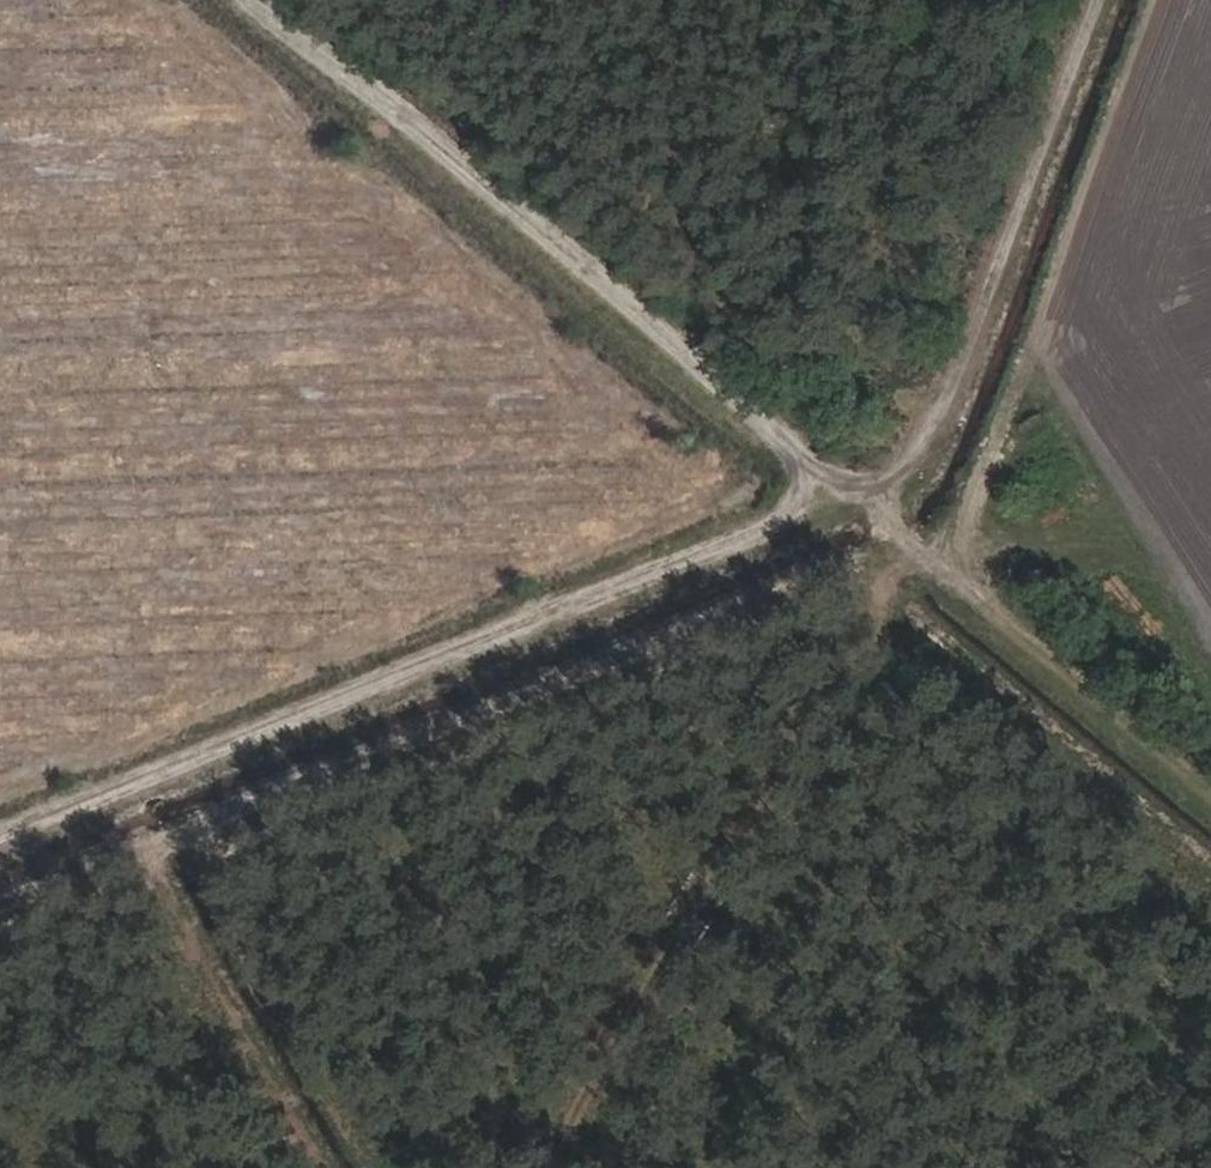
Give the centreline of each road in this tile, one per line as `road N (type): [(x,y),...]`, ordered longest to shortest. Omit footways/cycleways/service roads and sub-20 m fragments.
road 1 (track): [(0,841),(795,524),(858,484),(945,407),(1101,0)]
road 2 (track): [(278,0),(858,484),(1210,802)]

